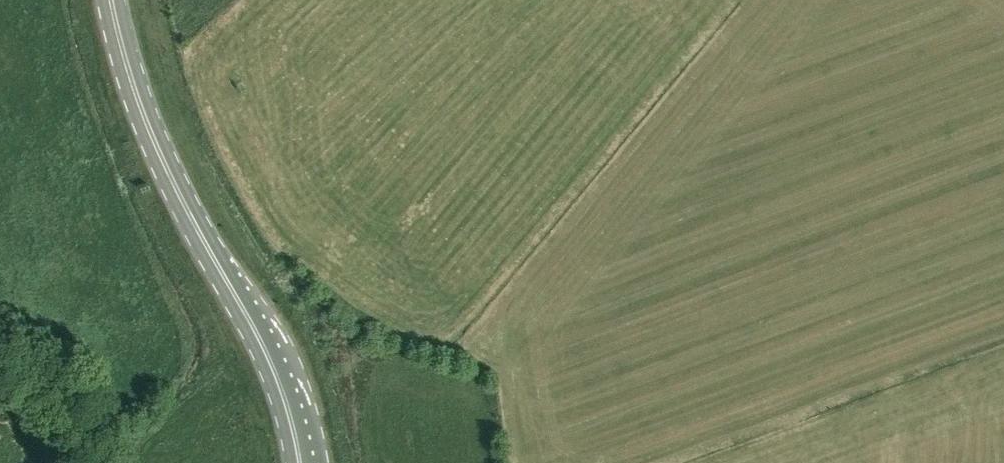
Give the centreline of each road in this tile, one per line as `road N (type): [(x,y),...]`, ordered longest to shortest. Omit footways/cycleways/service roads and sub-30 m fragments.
road 1 (primary): [(299,453),(253,328),(160,157),(109,0)]

